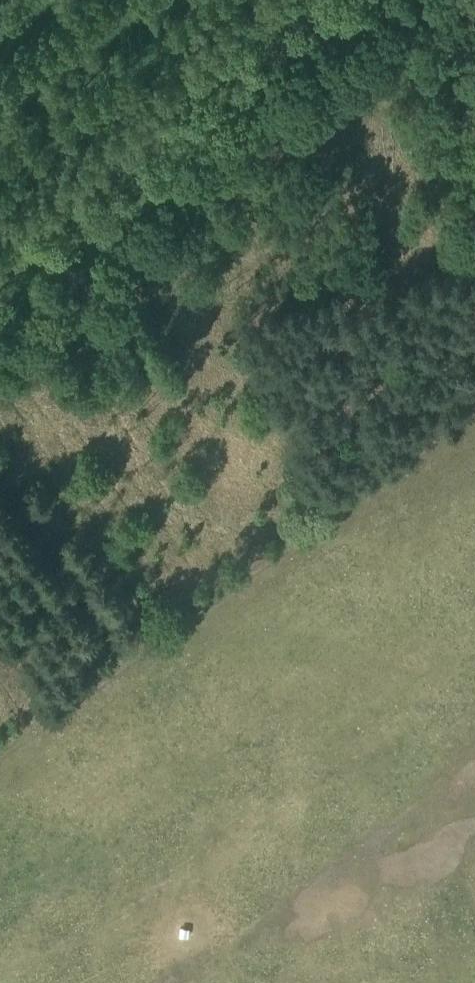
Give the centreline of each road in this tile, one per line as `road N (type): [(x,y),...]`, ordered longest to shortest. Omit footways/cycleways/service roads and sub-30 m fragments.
road 1 (track): [(474,767),(185,982)]

